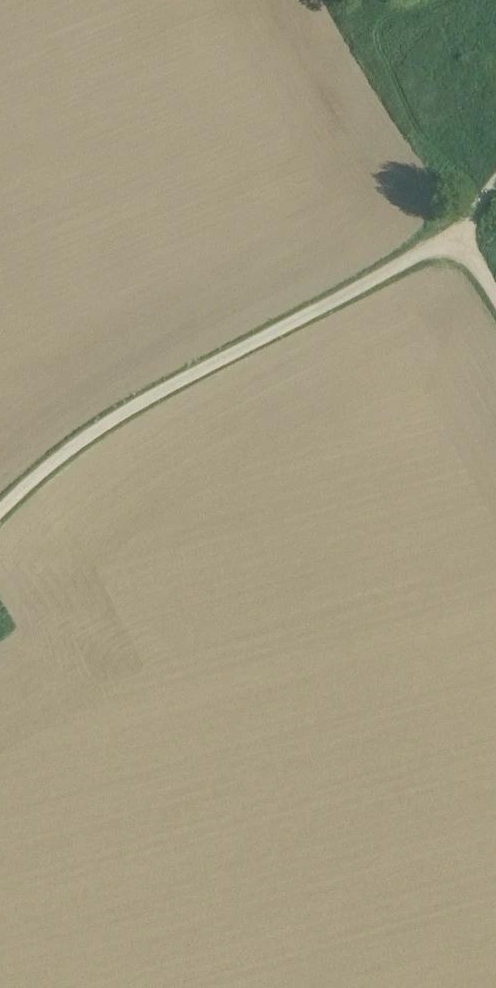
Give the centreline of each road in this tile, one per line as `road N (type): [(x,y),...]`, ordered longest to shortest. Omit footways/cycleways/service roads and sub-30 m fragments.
road 1 (track): [(0,514),(64,453),(459,223),(495,178)]

